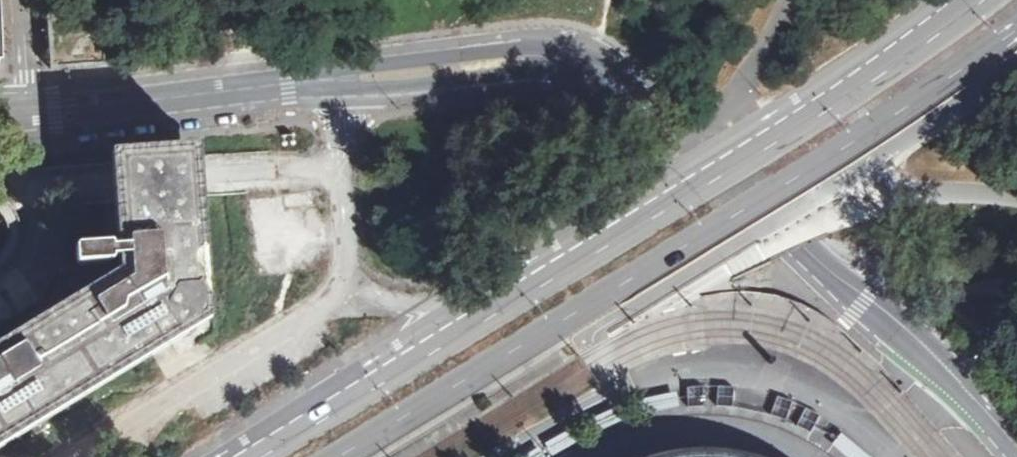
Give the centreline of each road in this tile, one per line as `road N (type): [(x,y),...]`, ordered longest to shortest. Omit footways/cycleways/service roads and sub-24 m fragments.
road 1 (primary): [(965,0),(837,94),(237,456)]
road 2 (primary): [(345,456),(780,192),(1016,35)]
road 3 (unclassified): [(33,113),(552,62),(618,82),(674,118)]
road 4 (unclassified): [(1016,446),(939,362),(800,245),(674,118)]

